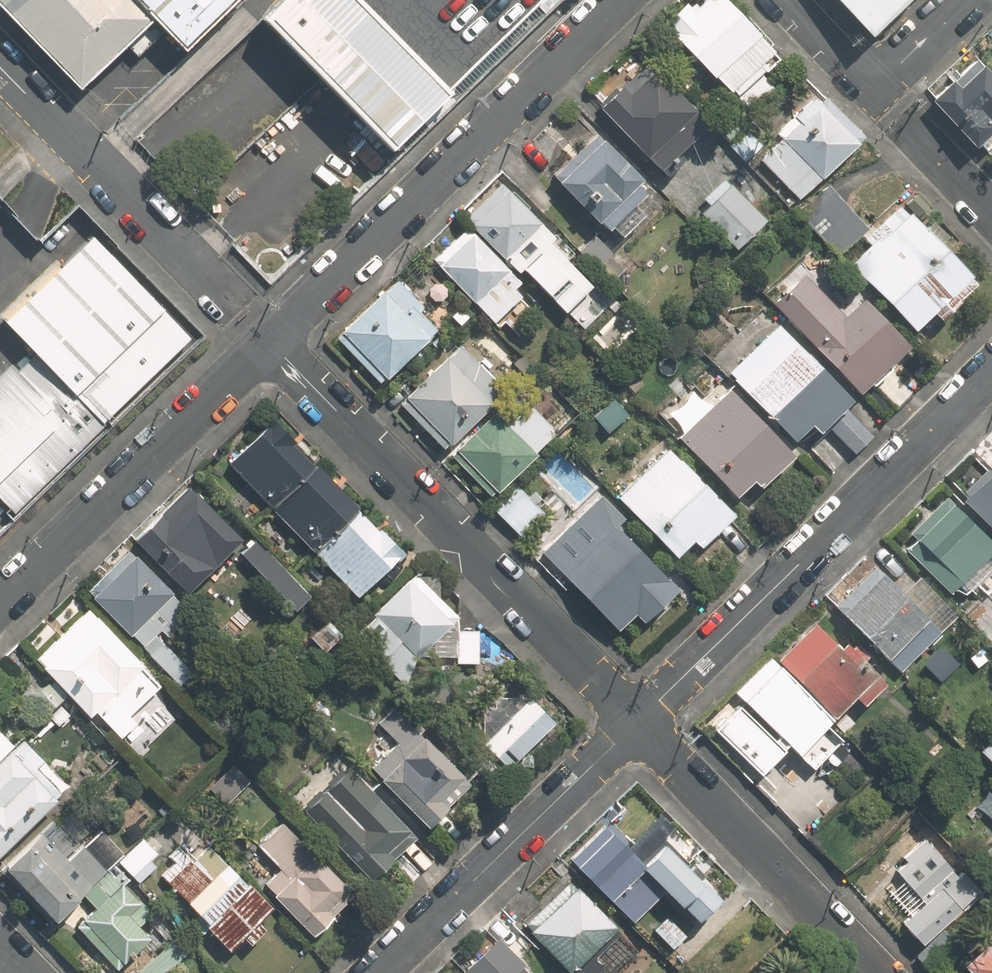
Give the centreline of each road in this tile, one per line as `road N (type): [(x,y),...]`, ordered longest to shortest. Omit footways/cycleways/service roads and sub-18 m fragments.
road 1 (residential): [(636,722),(272,343)]
road 2 (residential): [(636,722),(991,373)]
road 3 (residential): [(626,0),(272,343)]
road 4 (residential): [(272,343),(0,603)]
road 5 (residential): [(375,972),(636,722)]
road 6 (residential): [(878,972),(636,722)]
road 7 (residential): [(0,66),(226,299)]
road 8 (residential): [(790,0),(874,85),(961,0)]

